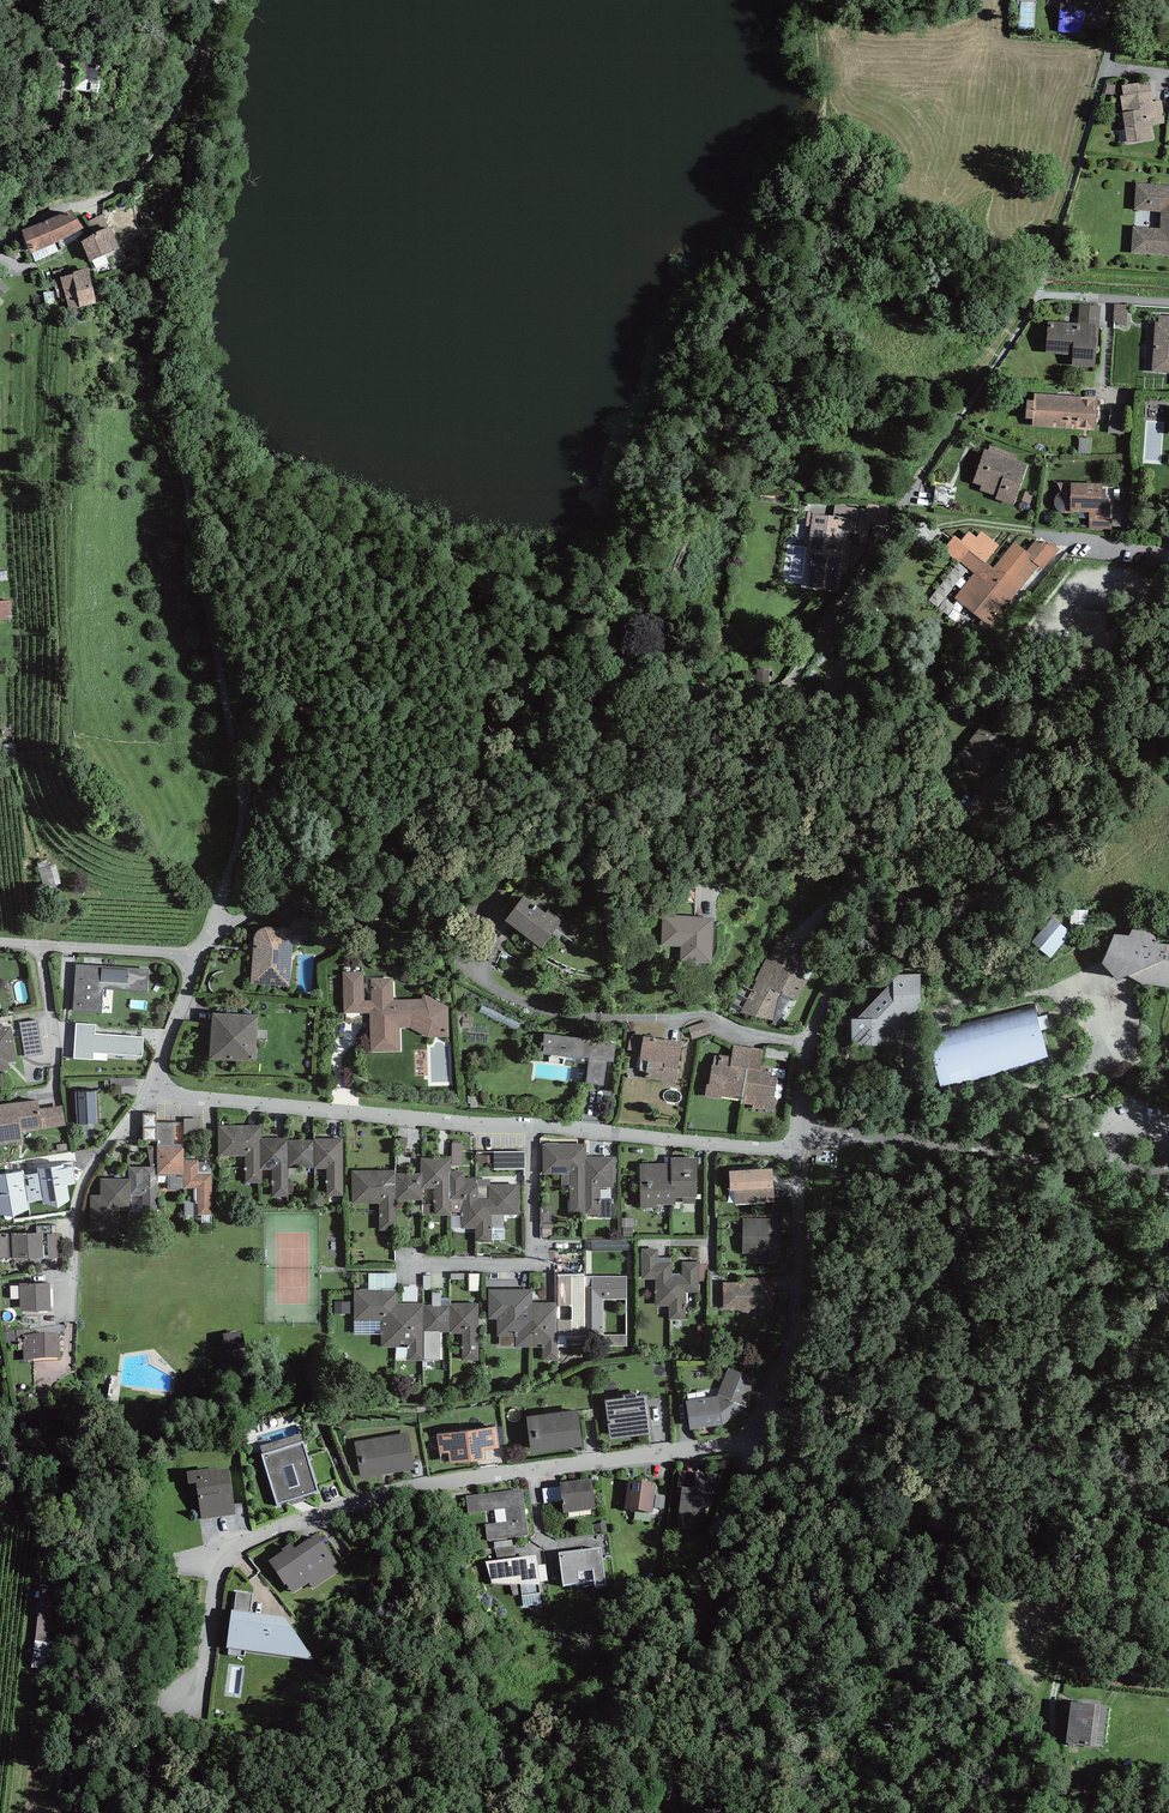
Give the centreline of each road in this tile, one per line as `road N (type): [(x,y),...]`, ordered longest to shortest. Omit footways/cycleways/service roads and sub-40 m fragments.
road 1 (residential): [(151,1089),(712,1144),(777,1148),(798,1142)]
road 2 (residential): [(754,1441),(446,1481),(227,1543)]
road 3 (residential): [(1055,708),(825,998),(804,1069),(798,1129)]
road 4 (residential): [(670,1812),(699,1600),(754,1441)]
road 5 (residential): [(798,1129),(1168,1177)]
road 6 (track): [(345,845),(536,728),(614,692)]
road 7 (residential): [(754,1441),(795,1306),(798,1142)]
road 8 (unclassified): [(784,692),(1055,708)]
road 9 (residential): [(151,1089),(86,1174),(71,1313)]
road 10 (residential): [(0,942),(197,953)]
road 11 (residential): [(345,845),(197,953)]
road 12 (residential): [(1168,567),(1055,708)]
road 13 (track): [(614,692),(714,678),(784,692)]
road 14 (track): [(197,953),(243,813)]
road 15 (residential): [(197,953),(151,1089)]
road 16 (residential): [(1168,303),(1041,295)]

